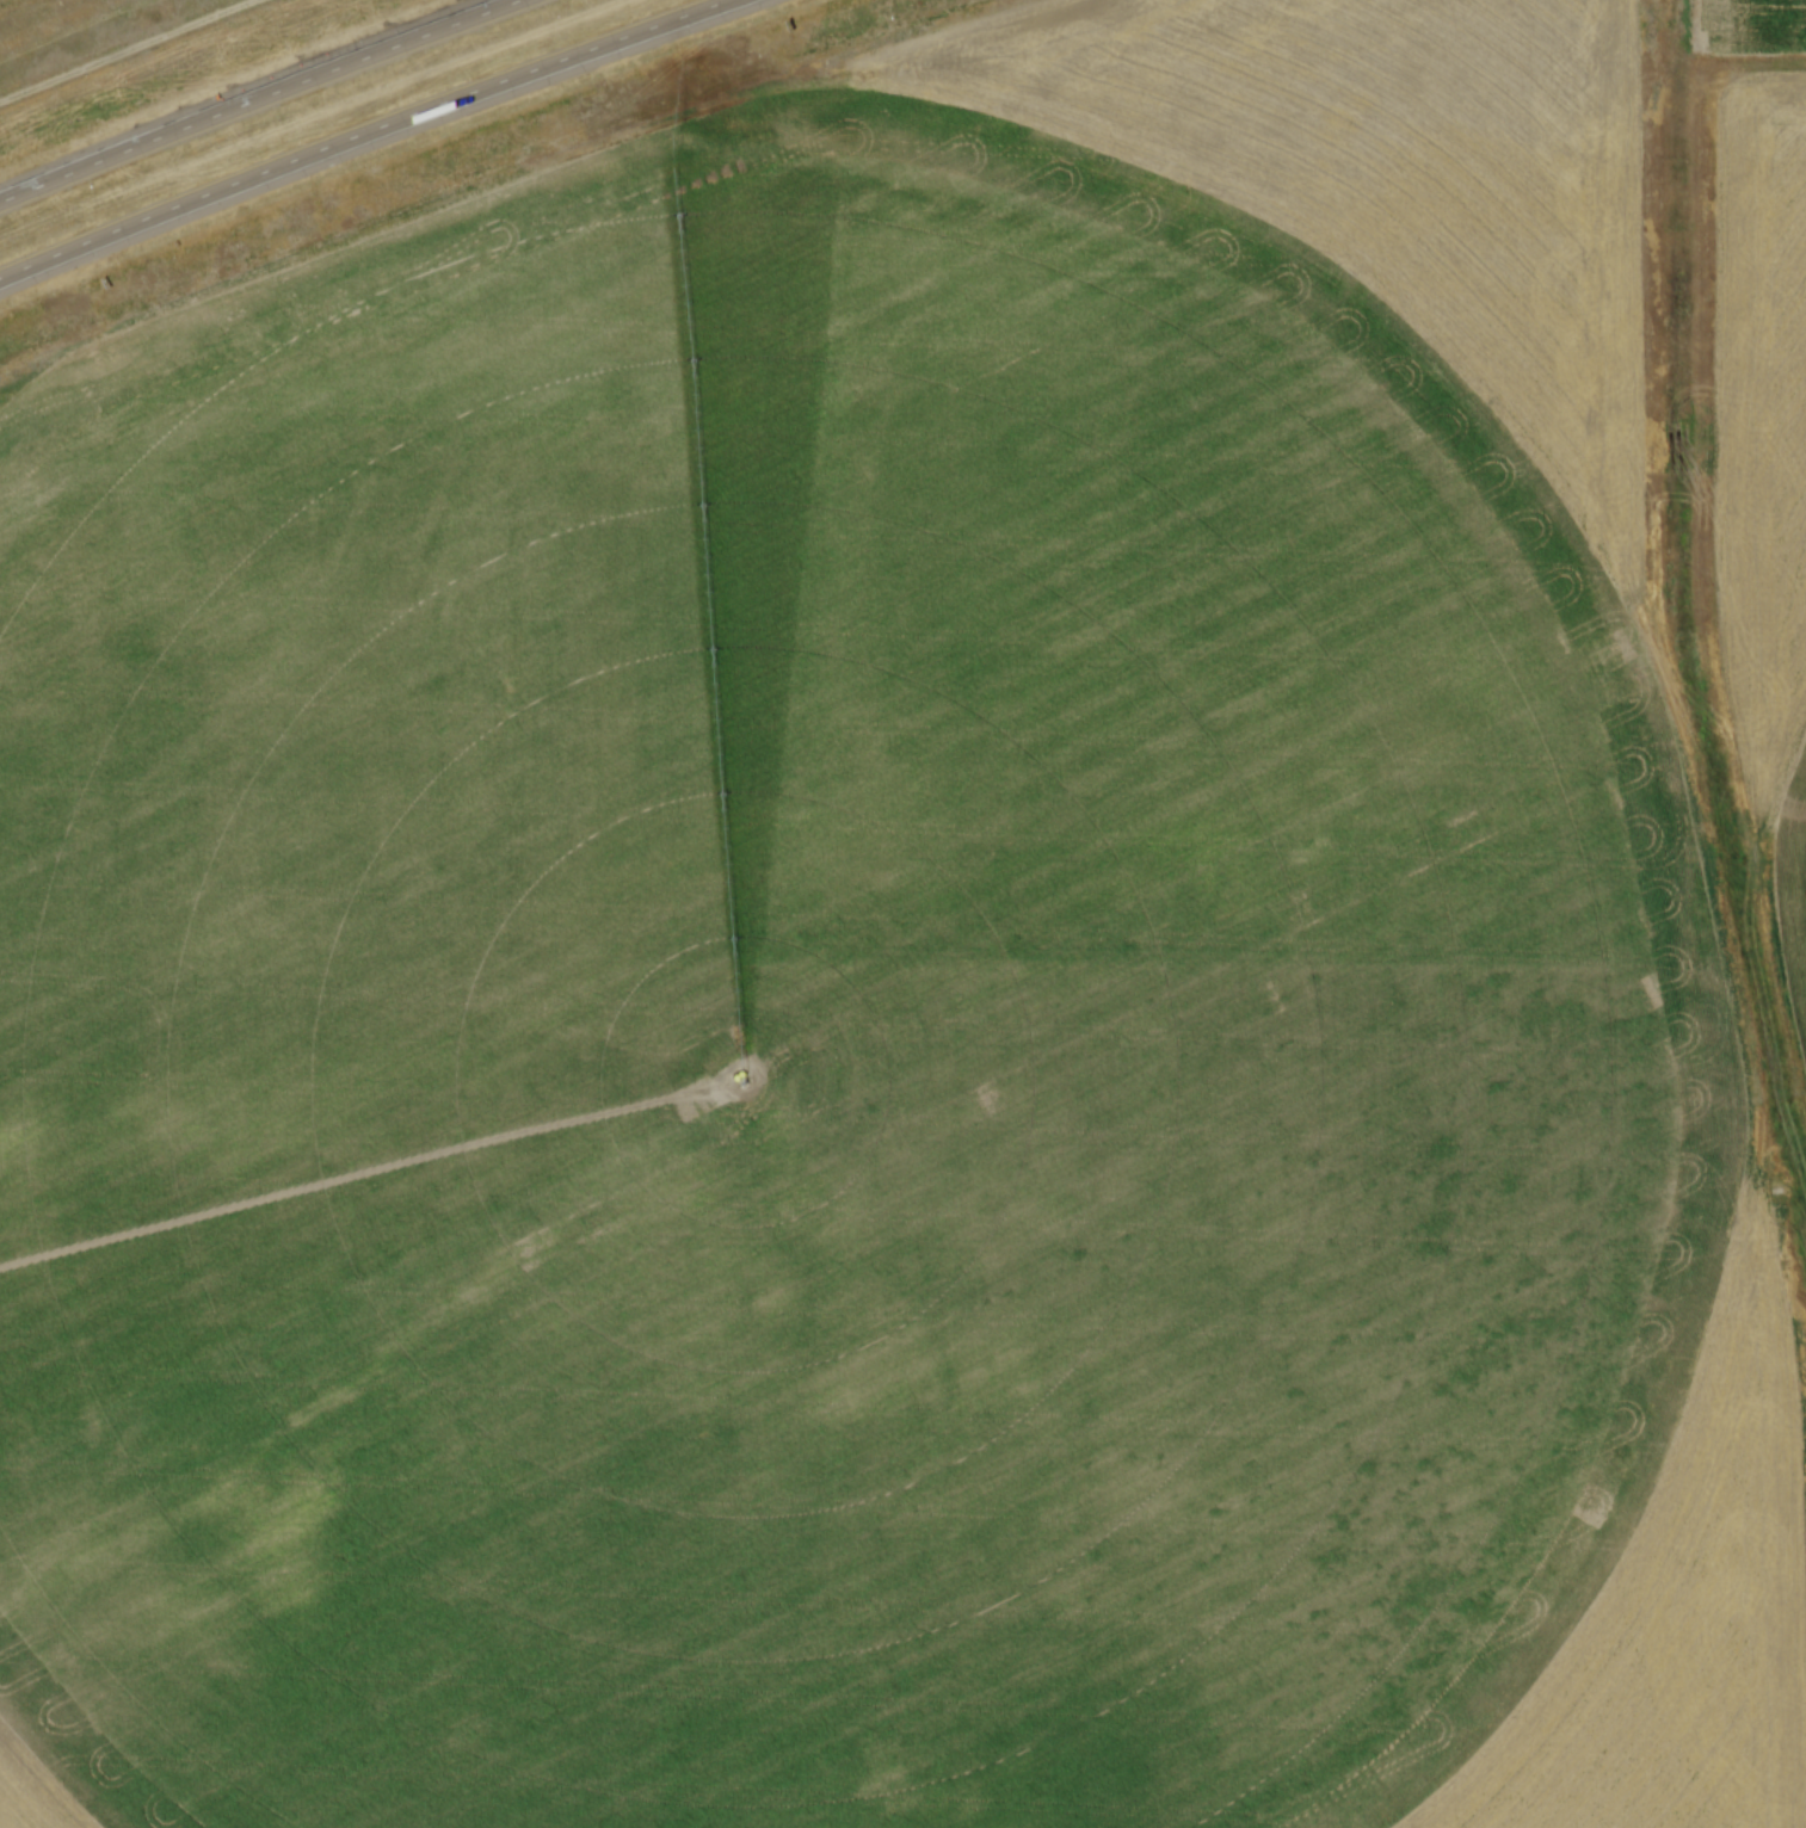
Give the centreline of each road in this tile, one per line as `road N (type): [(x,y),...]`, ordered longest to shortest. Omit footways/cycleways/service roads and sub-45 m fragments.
road 1 (motorway): [(0,280),(740,0)]
road 2 (motorway): [(514,0),(0,204)]
road 3 (residential): [(0,99),(250,0)]

